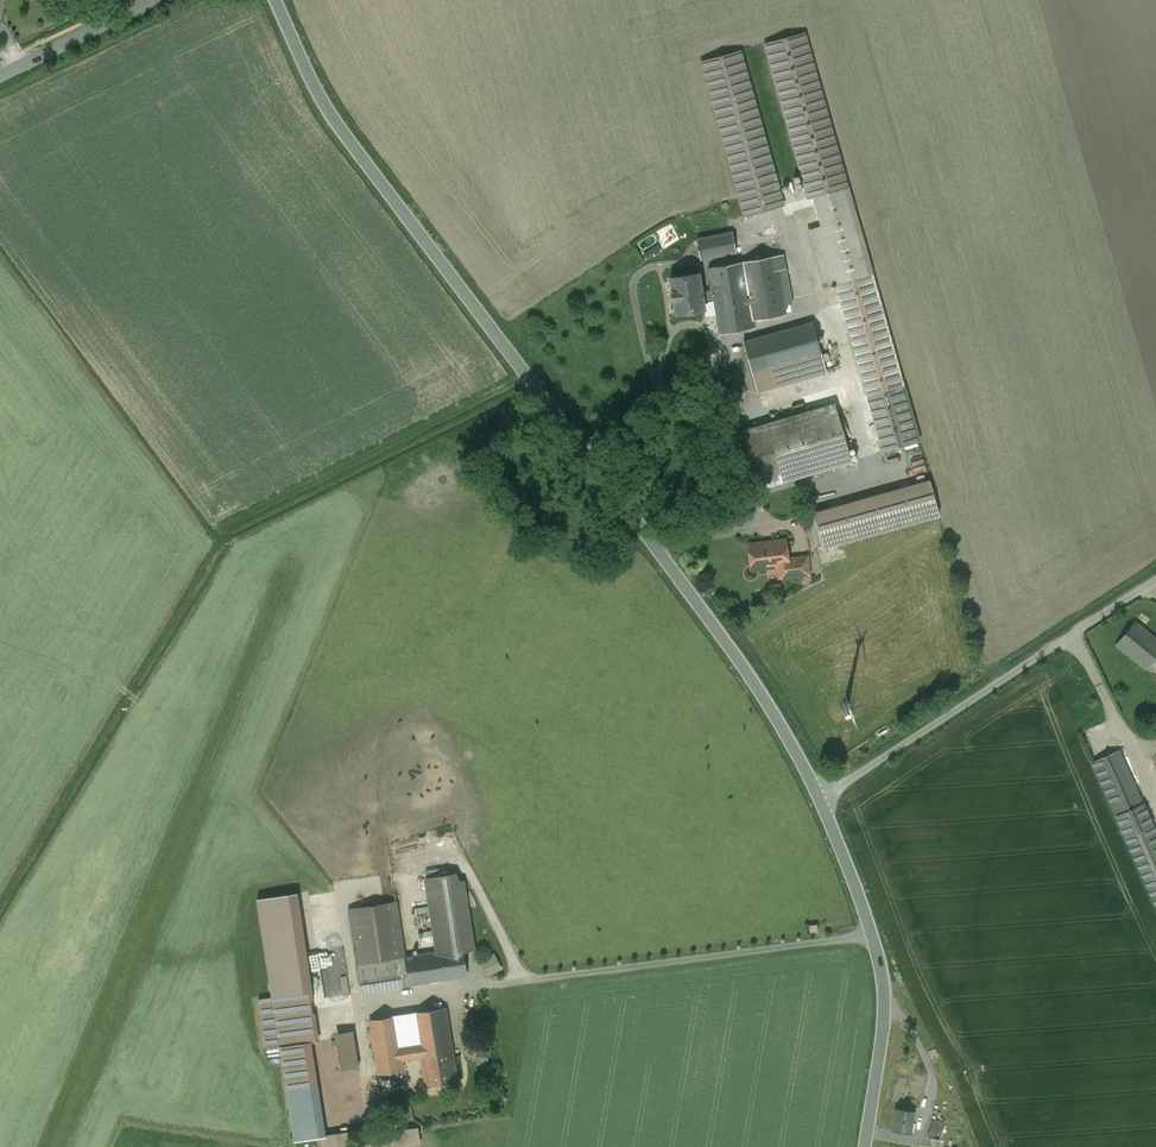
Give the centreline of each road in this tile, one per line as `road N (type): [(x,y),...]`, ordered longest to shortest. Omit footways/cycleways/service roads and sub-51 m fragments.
road 1 (tertiary): [(821,798),(694,595),(365,163),(320,96),(276,0)]
road 2 (unclassified): [(1155,579),(821,798)]
road 3 (tertiary): [(865,1146),(885,986),(864,903),(821,798)]
road 4 (unclassified): [(0,77),(154,0)]

